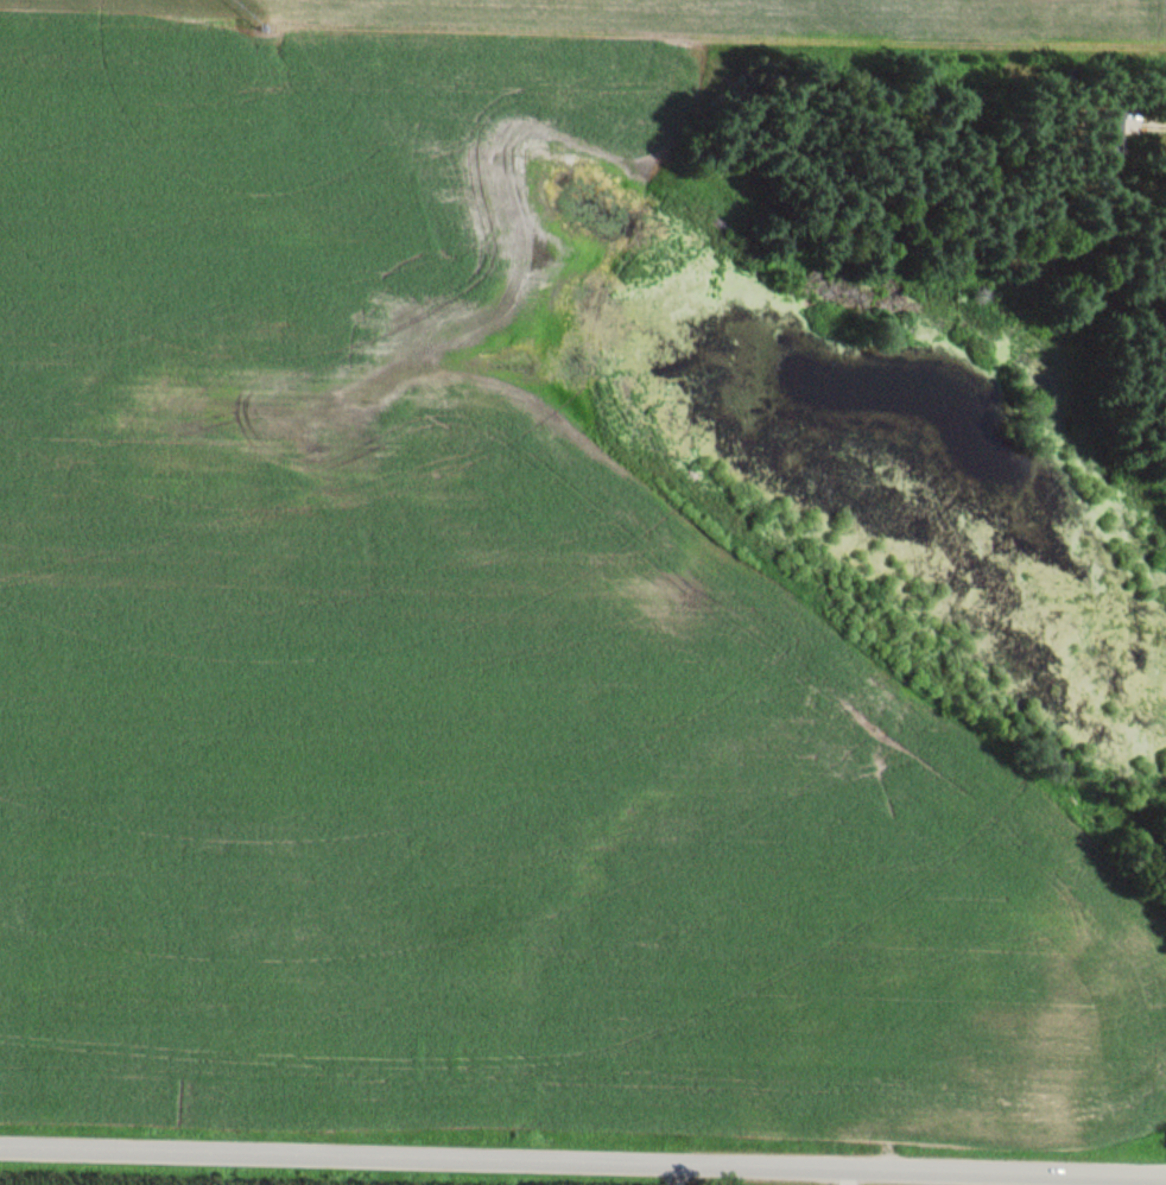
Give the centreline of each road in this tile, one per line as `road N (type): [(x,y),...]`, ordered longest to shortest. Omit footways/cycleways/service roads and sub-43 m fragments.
road 1 (residential): [(1165,1172),(0,1140)]

